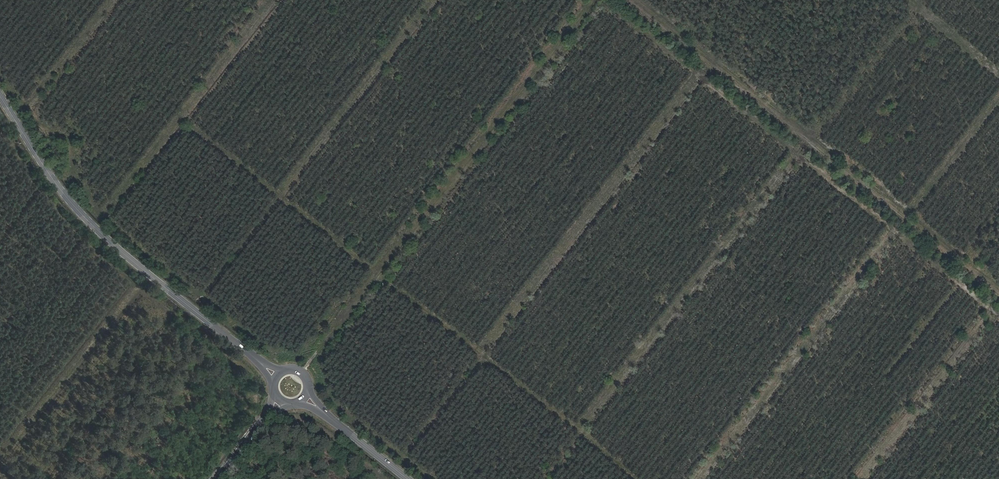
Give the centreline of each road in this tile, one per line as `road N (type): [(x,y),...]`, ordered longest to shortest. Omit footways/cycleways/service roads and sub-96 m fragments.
road 1 (track): [(596,0),(302,373)]
road 2 (track): [(998,290),(632,0)]
road 3 (secondary): [(0,96),(82,214),(249,353)]
road 4 (track): [(136,286),(0,459)]

